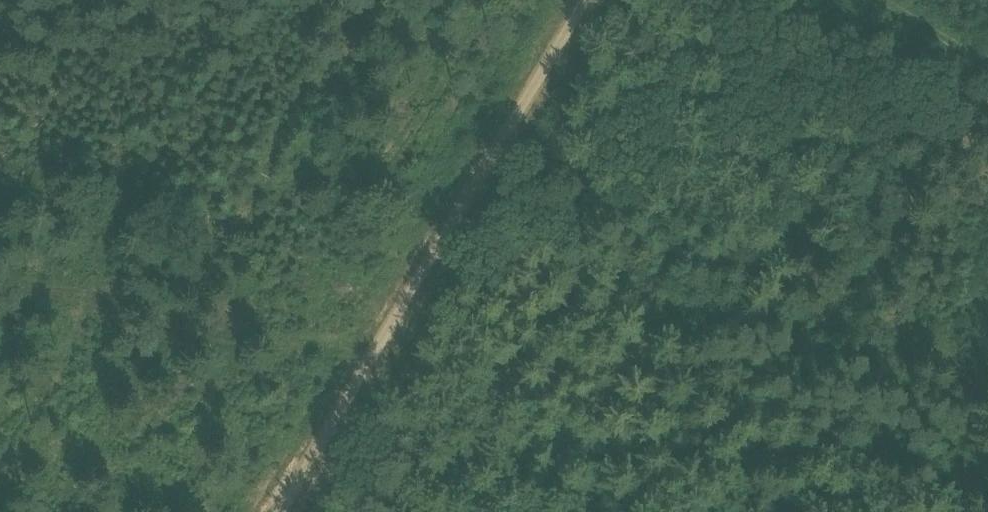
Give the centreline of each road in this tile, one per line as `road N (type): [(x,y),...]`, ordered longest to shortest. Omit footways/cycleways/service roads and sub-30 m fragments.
road 1 (track): [(582,0),(282,511)]

